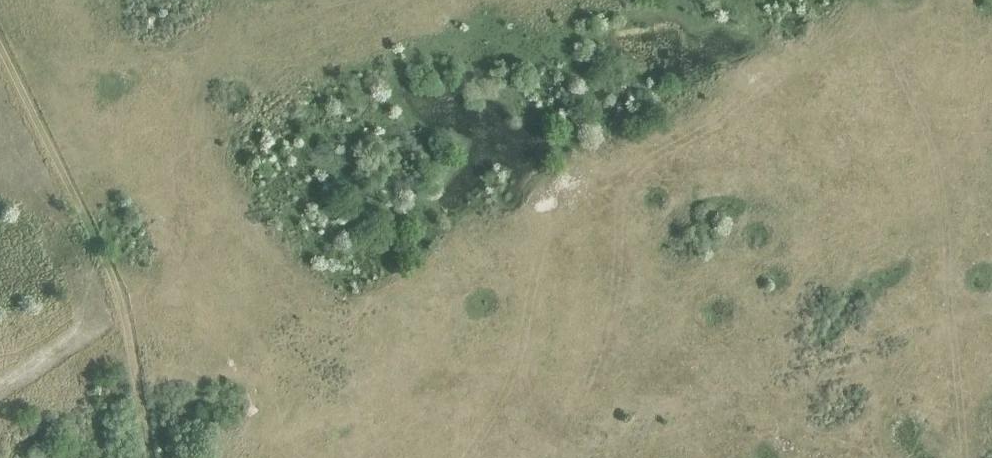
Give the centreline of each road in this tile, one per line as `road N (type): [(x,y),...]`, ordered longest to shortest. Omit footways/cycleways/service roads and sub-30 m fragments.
road 1 (track): [(473,457),(520,372),(536,266),(565,207),(842,53),(867,0)]
road 2 (track): [(968,457),(941,177),(871,0)]

